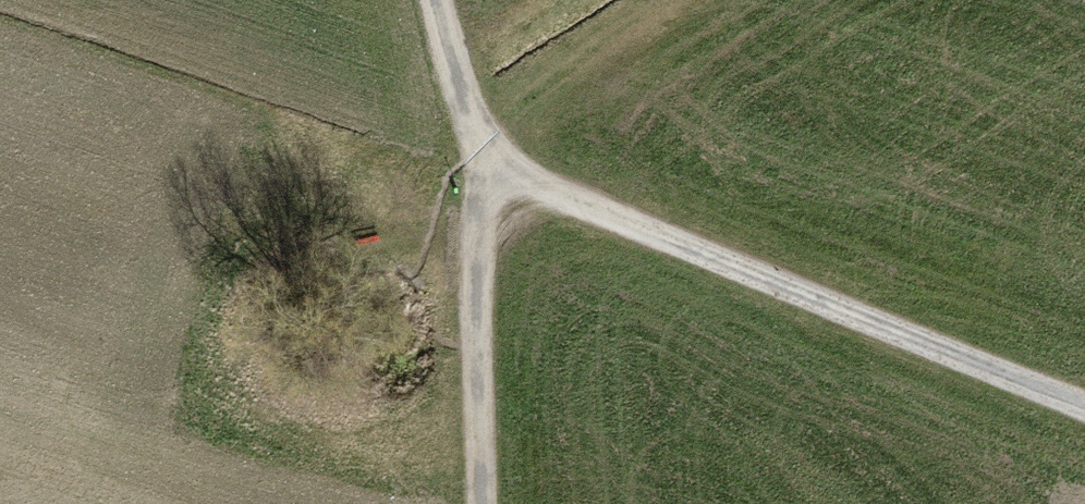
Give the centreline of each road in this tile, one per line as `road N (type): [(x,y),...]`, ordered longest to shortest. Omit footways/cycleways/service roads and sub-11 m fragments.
road 1 (track): [(1084,407),(615,217),(496,156)]
road 2 (track): [(496,156),(477,285),(482,503)]
road 3 (track): [(665,0),(475,123)]
road 4 (track): [(475,123),(438,0)]

